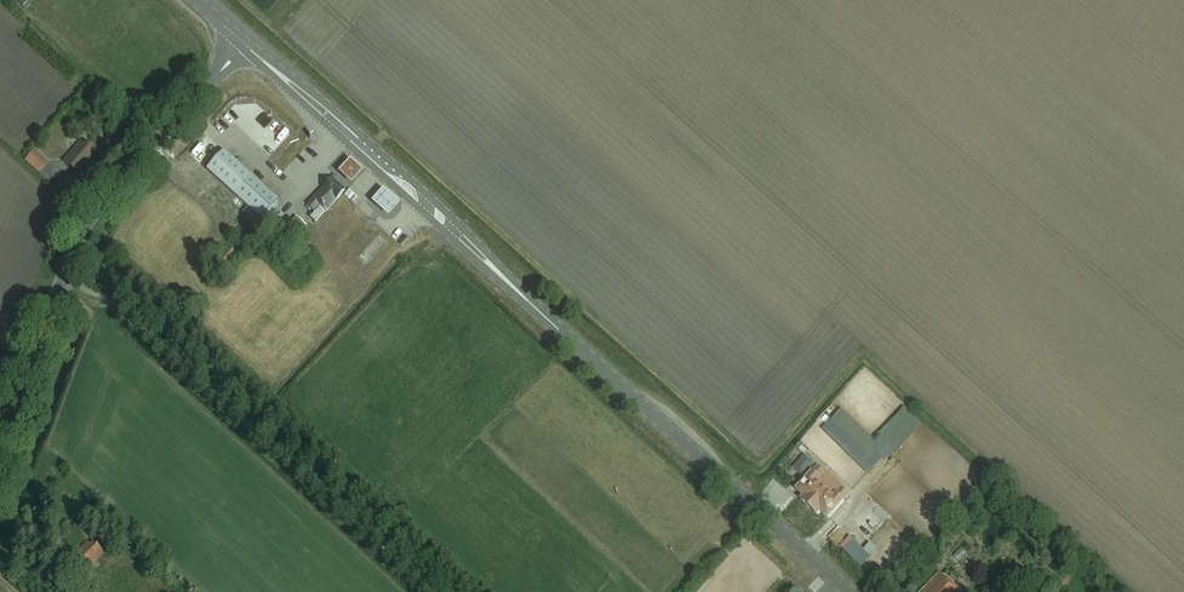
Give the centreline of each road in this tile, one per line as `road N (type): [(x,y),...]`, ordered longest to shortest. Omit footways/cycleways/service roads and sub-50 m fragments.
road 1 (secondary): [(849,591),(244,44)]
road 2 (unclassified): [(0,445),(88,224),(244,44)]

